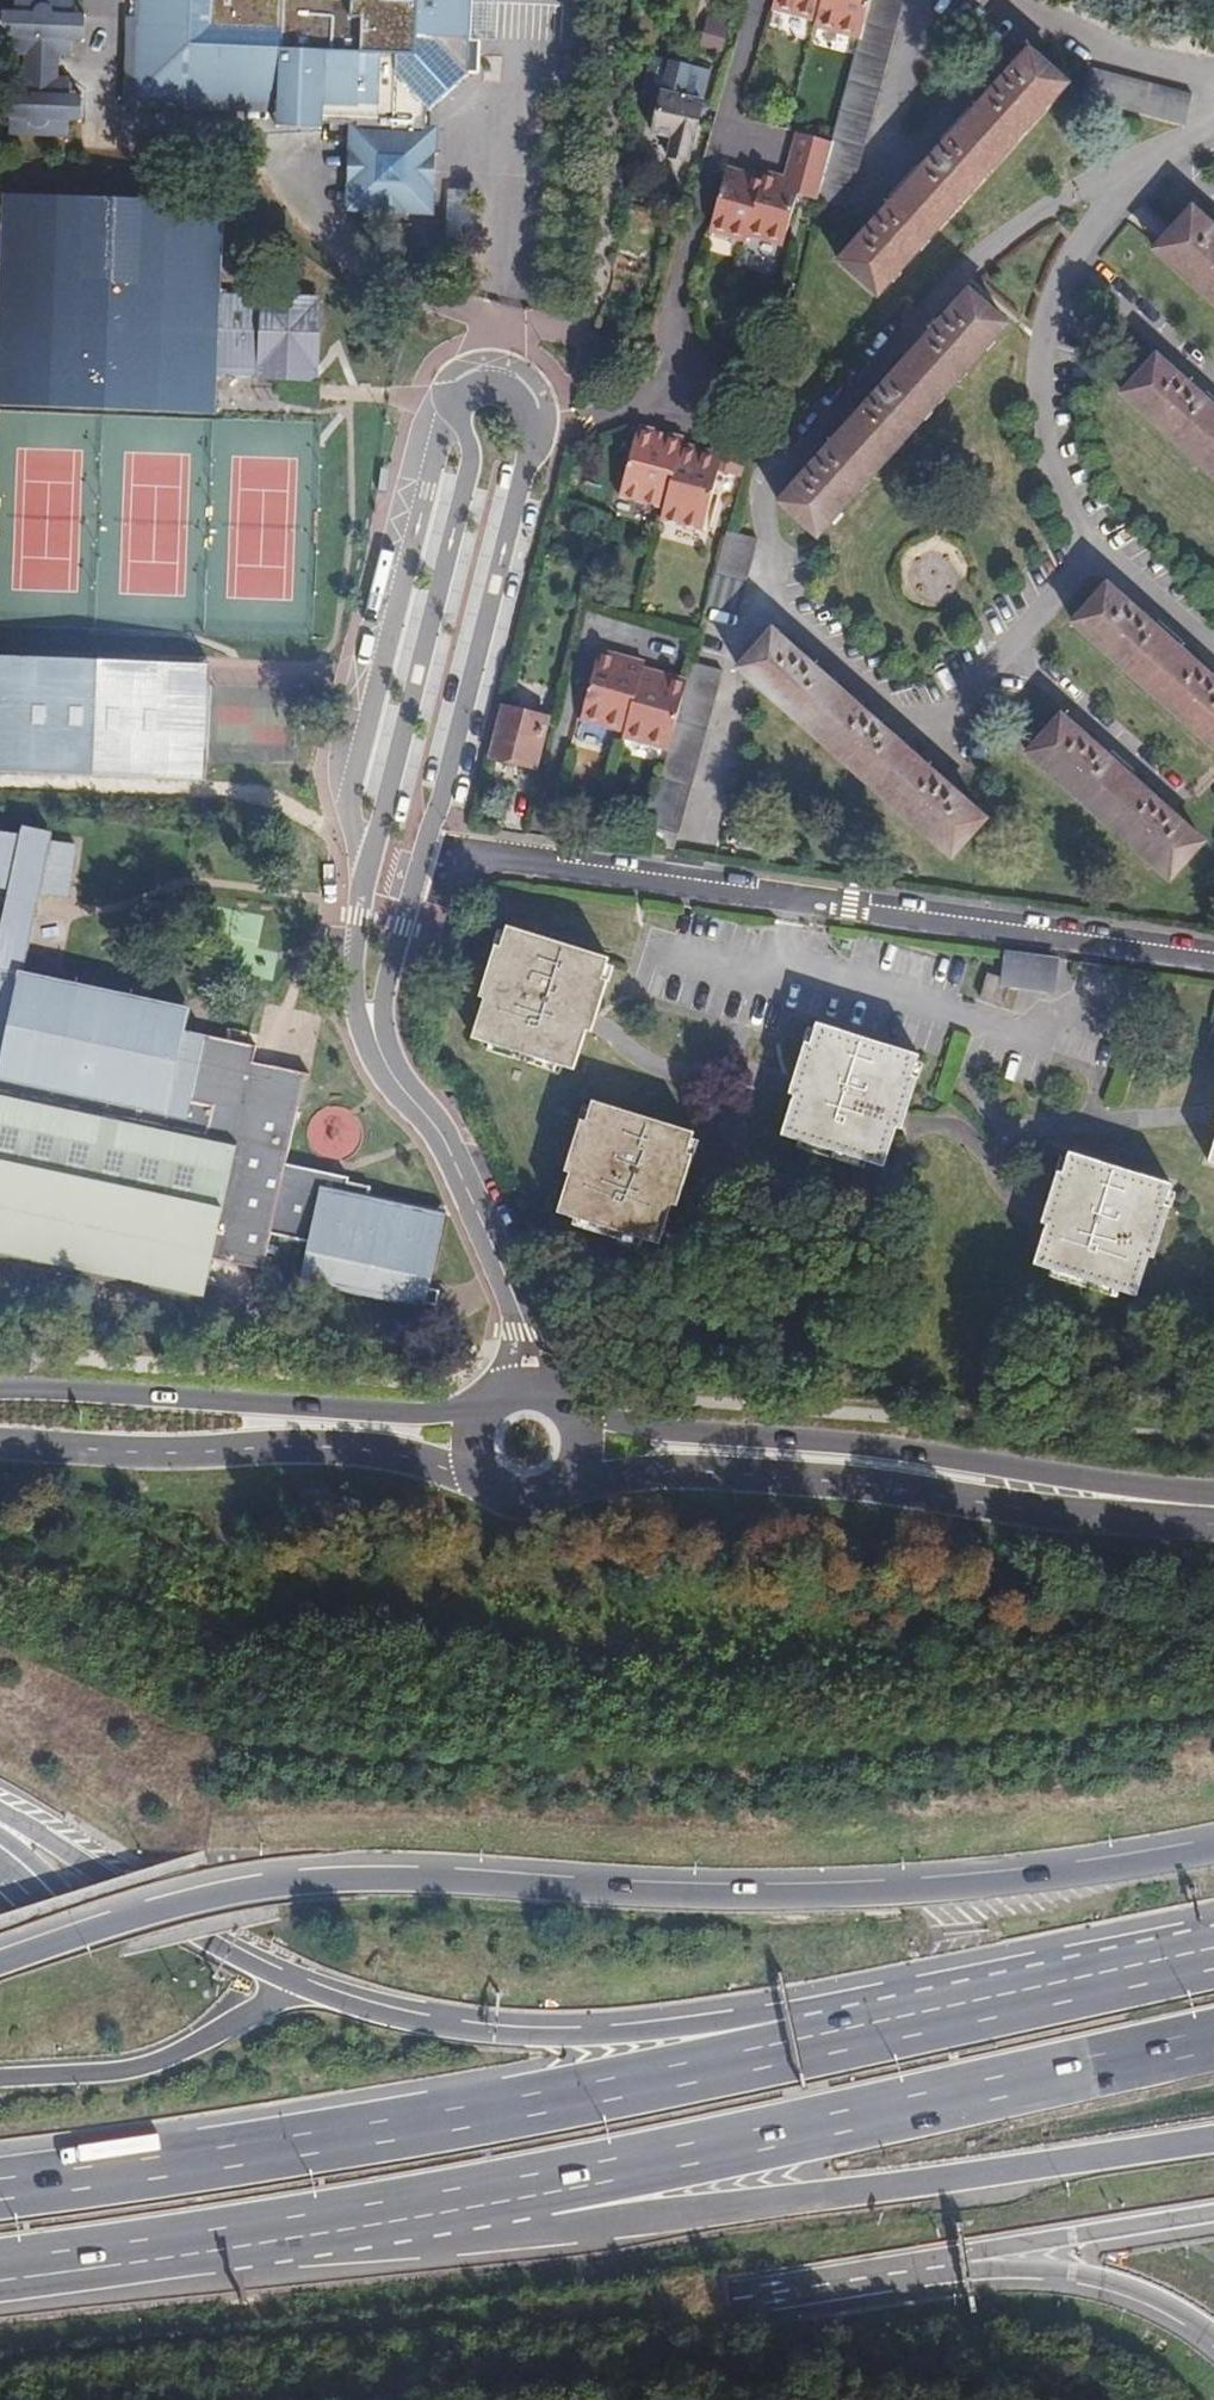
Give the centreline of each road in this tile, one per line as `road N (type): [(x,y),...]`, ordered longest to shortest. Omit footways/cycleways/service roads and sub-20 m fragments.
road 1 (motorway): [(1213,2317),(1173,2289),(1084,2252),(384,2062),(211,1993),(0,1848)]
road 2 (motorway): [(1213,1849),(1054,1876),(746,1897),(343,1865),(227,1881),(0,1952)]
road 3 (motorway): [(855,2027),(786,2010),(680,2028),(556,2036),(385,2015),(237,1958),(0,1811)]
road 4 (motorway): [(855,2027),(796,2049),(574,2097),(0,2188)]
road 5 (motorway): [(124,2399),(888,2274)]
road 6 (residential): [(373,1026),(470,636),(527,530),(546,449),(543,428),(528,414),(492,401),(461,411),(449,445)]
road 7 (residential): [(1213,960),(485,853)]
road 8 (motorway): [(536,2190),(1213,2040)]
road 9 (motorway): [(536,2190),(624,2217),(919,2187),(1213,2141)]
road 10 (residential): [(449,445),(349,878),(349,966),(373,1026)]
road 11 (motorway): [(0,2344),(21,2329),(89,2213),(107,2057),(59,1940),(0,1860)]
road 12 (motorway): [(0,2270),(536,2190)]
road 13 (secondary): [(507,1421),(0,1392)]
road 14 (secondary): [(0,1443),(151,1453),(375,1450),(496,1478)]
road 15 (residential): [(373,1026),(455,1157),(527,1319),(537,1364),(532,1414)]
road 16 (secondary): [(818,1458),(1213,1505)]
road 17 (motorway): [(1213,1955),(855,2027)]
road 18 (motorway): [(0,2281),(48,2199),(61,2065),(17,1962),(0,1950)]
road 19 (motorway): [(888,2274),(1061,2270),(1165,2299),(1213,2331)]
road 20 (motorway): [(888,2274),(1213,2220)]
road 21 (secondary): [(818,1458),(556,1422)]
road 22 (secondary): [(561,1482),(818,1458)]

